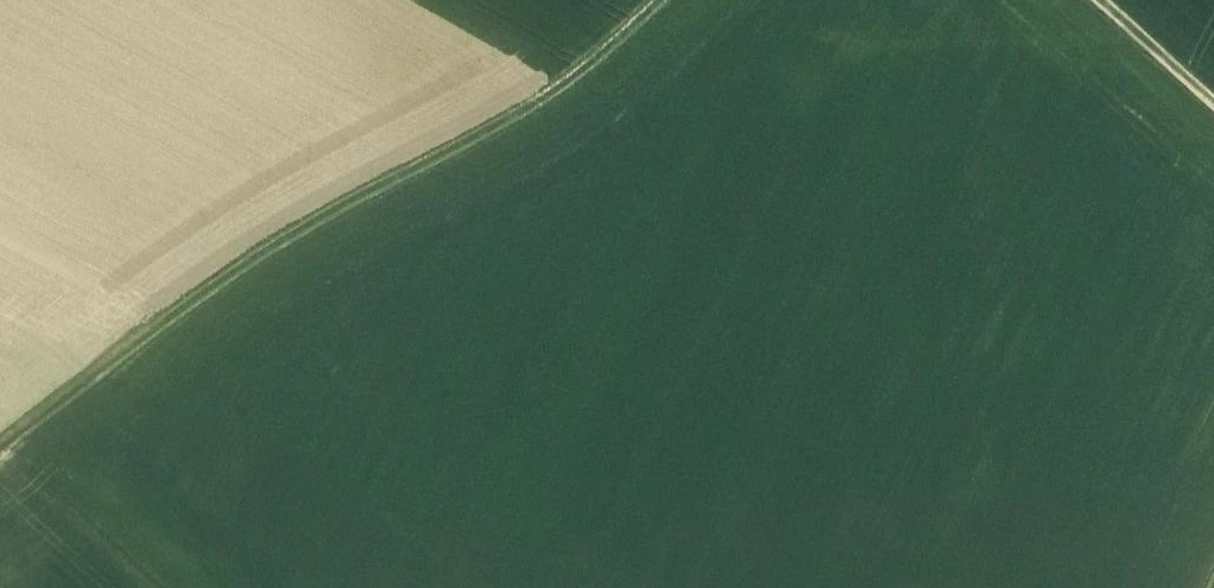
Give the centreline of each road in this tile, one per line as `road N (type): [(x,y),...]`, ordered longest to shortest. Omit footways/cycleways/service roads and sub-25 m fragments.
road 1 (track): [(655,0),(540,100),(249,260),(0,439)]
road 2 (track): [(1213,102),(1100,0)]

